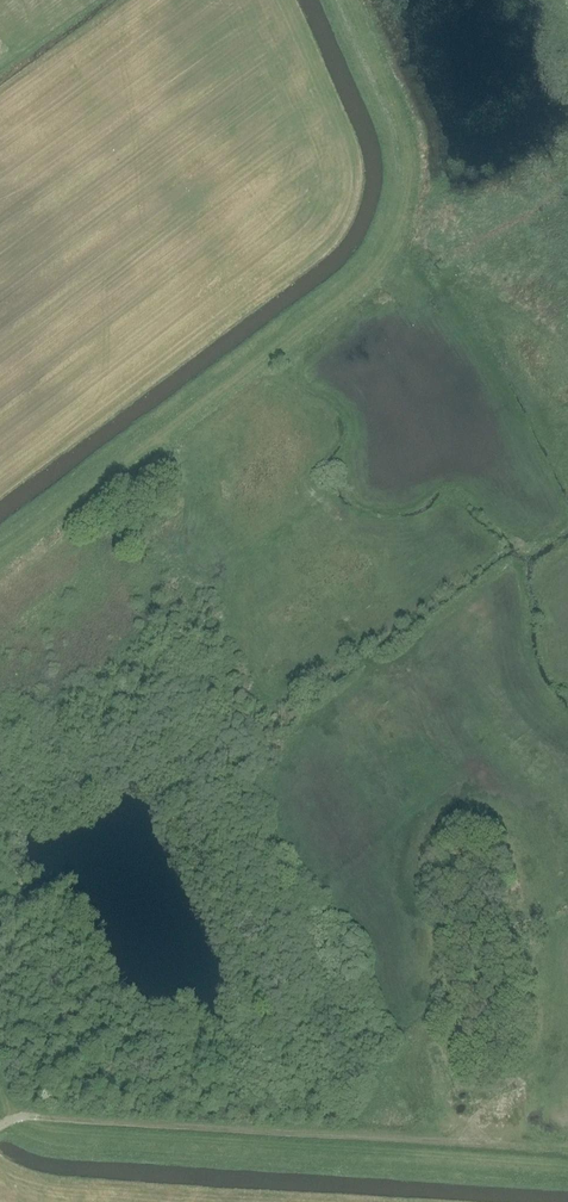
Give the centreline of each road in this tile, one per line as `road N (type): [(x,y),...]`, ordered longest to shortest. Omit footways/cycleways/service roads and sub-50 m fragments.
road 1 (track): [(349,0),(409,140),(413,191),(402,237),(379,274),(0,559)]
road 2 (track): [(0,1069),(21,1121),(76,1137),(567,1166)]
road 3 (track): [(0,1128),(43,1118),(530,1146)]

